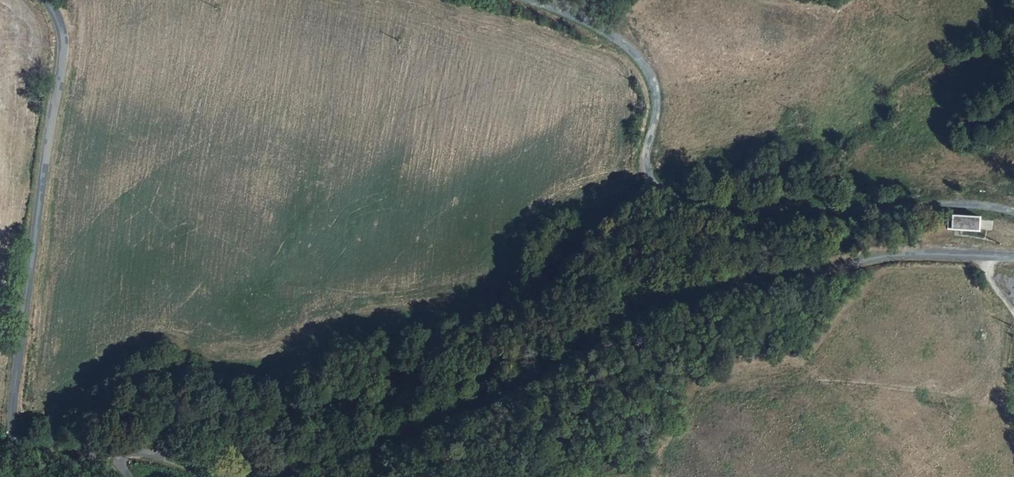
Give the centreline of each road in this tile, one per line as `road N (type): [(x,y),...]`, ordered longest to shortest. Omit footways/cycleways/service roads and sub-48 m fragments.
road 1 (tertiary): [(267,476),(481,403),(721,291),(892,255),(1013,256)]
road 2 (unclassified): [(1013,214),(964,206),(749,205),(659,191),(646,164),(655,121),(651,75),(618,39),(530,0)]
road 3 (tertiary): [(47,0),(65,45),(12,427),(28,462),(114,453)]
road 4 (tertiary): [(114,453),(152,452),(234,476)]

